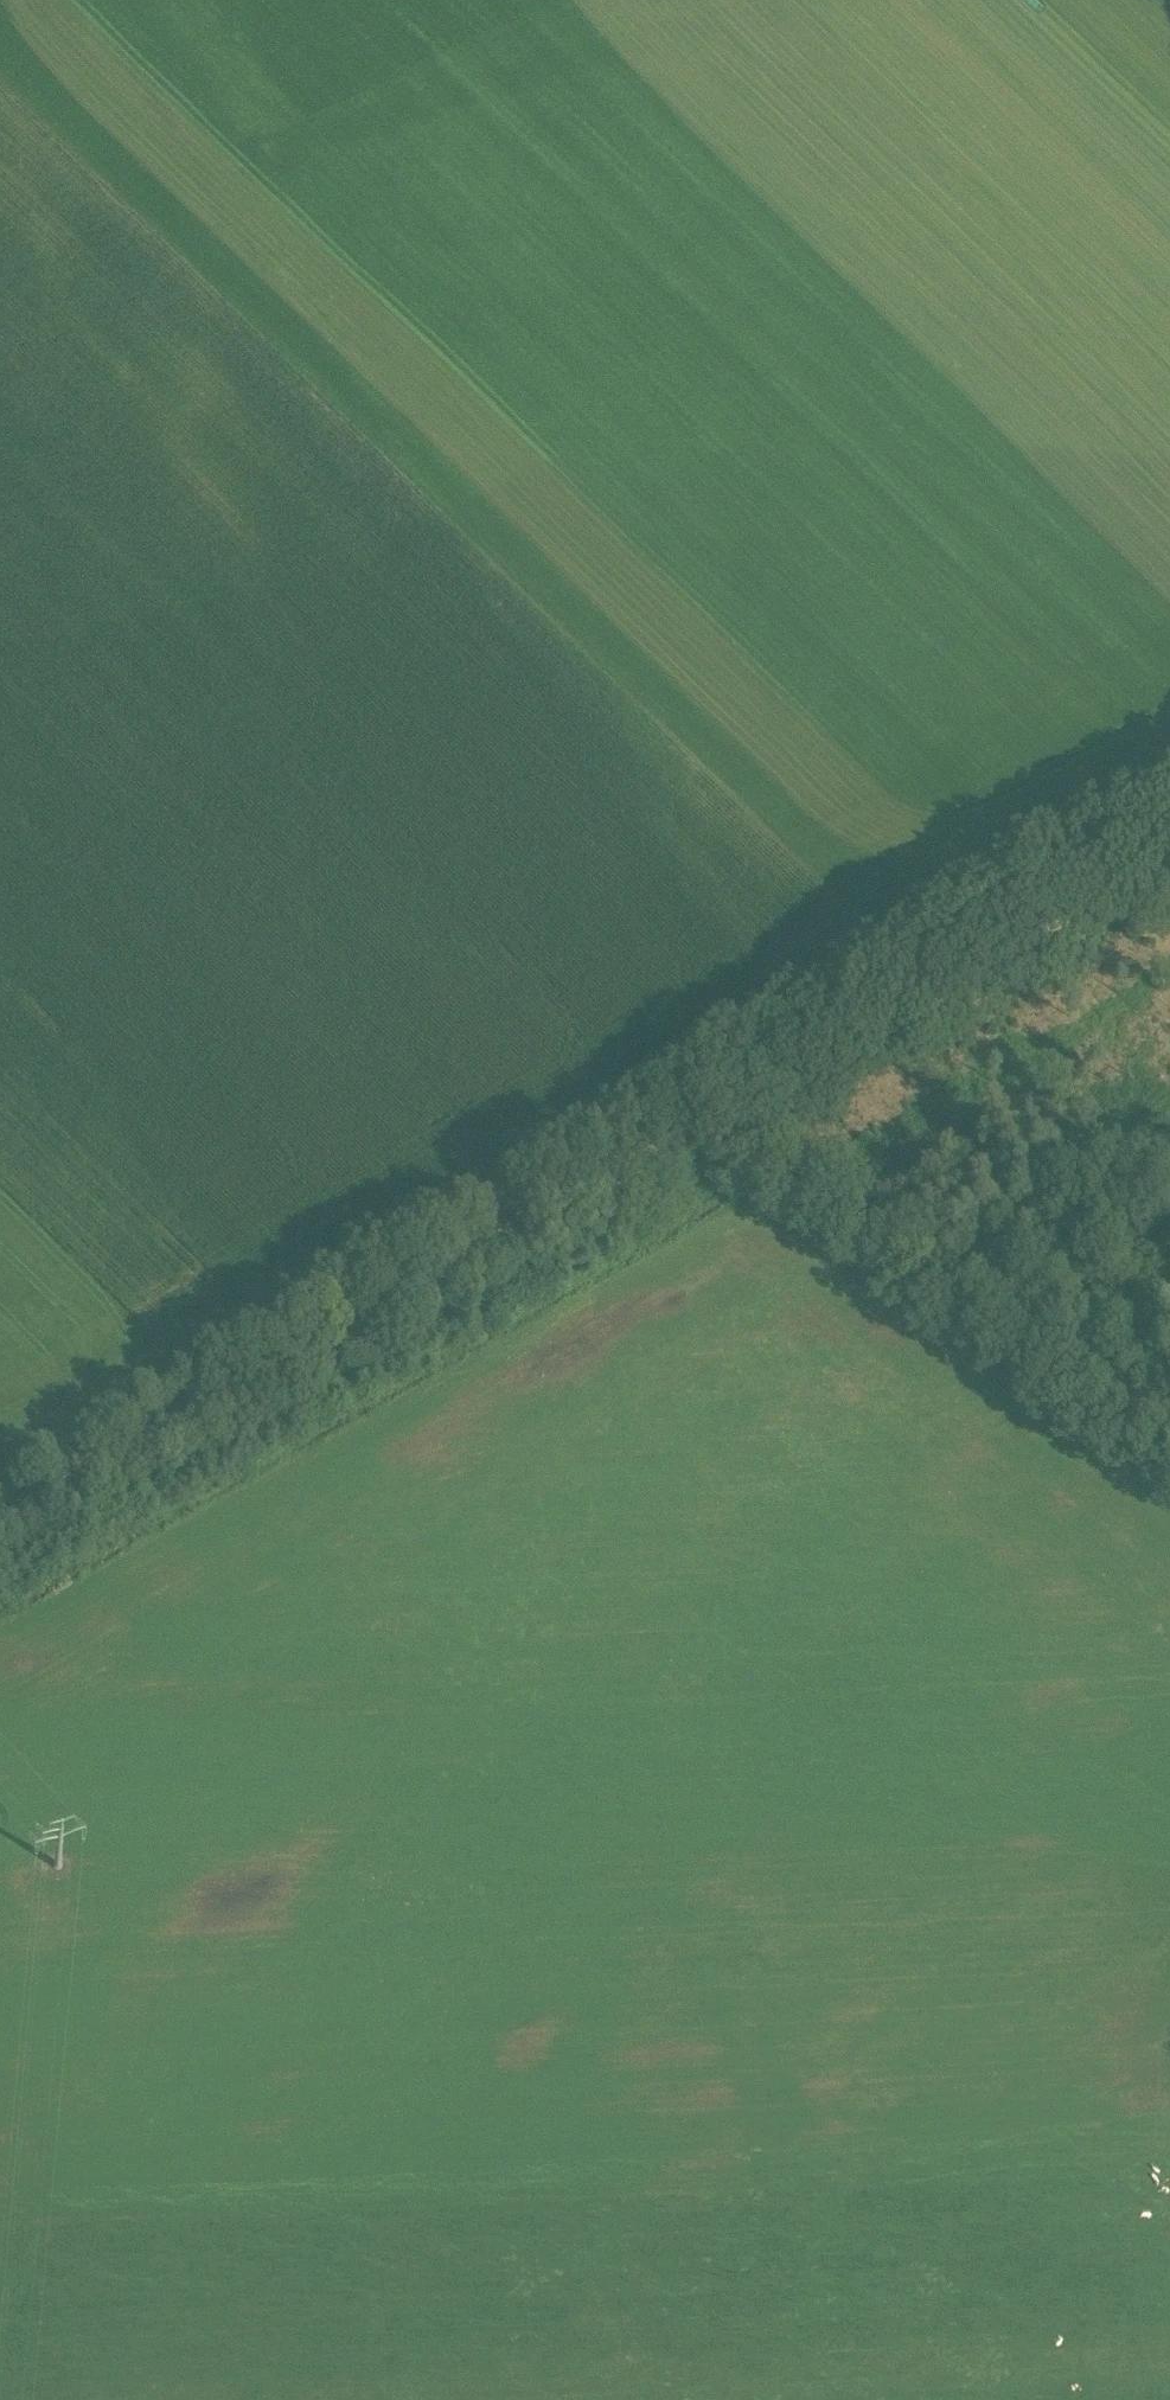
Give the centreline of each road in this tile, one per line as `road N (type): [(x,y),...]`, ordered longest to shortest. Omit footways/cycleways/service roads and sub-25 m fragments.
road 1 (track): [(0,1521),(1169,854)]

